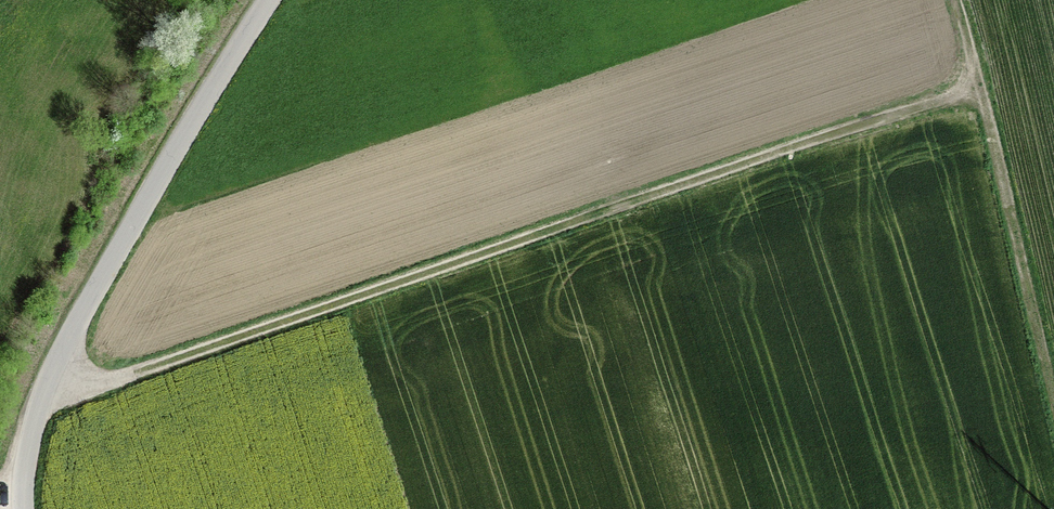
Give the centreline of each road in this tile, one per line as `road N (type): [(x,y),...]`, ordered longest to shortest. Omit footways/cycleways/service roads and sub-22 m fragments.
road 1 (track): [(47,383),(134,373),(978,88)]
road 2 (unclassified): [(23,508),(25,456),(47,383),(115,250),(269,0)]
road 3 (track): [(950,0),(1053,411)]

